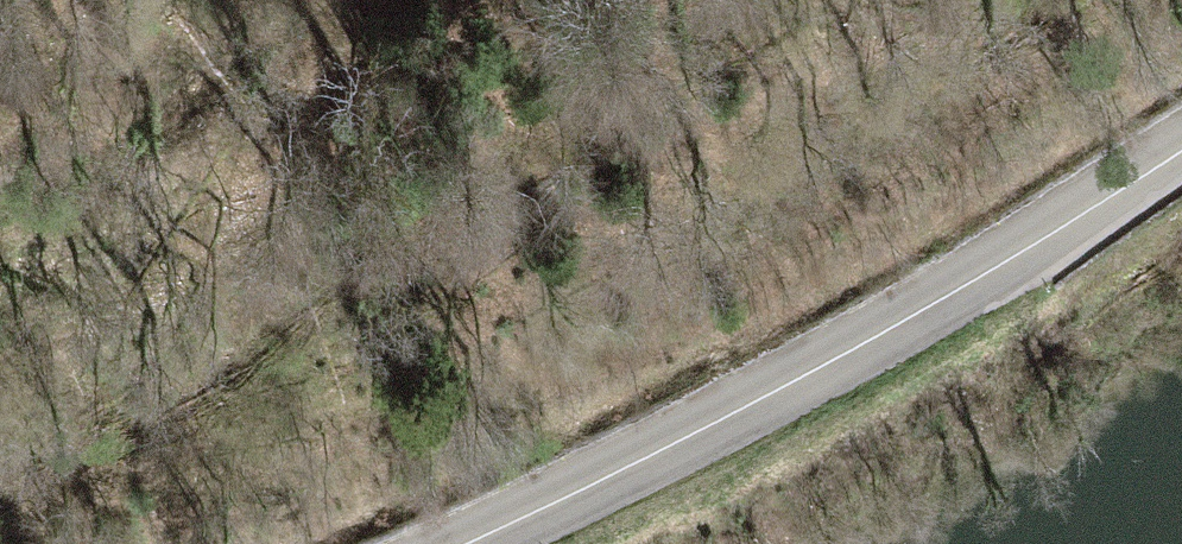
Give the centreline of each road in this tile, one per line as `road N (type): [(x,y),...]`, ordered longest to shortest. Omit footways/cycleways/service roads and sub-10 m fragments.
road 1 (secondary): [(1181,163),(681,458),(490,543)]
road 2 (track): [(0,205),(74,177),(417,0)]
road 3 (track): [(713,0),(629,54),(367,258)]

